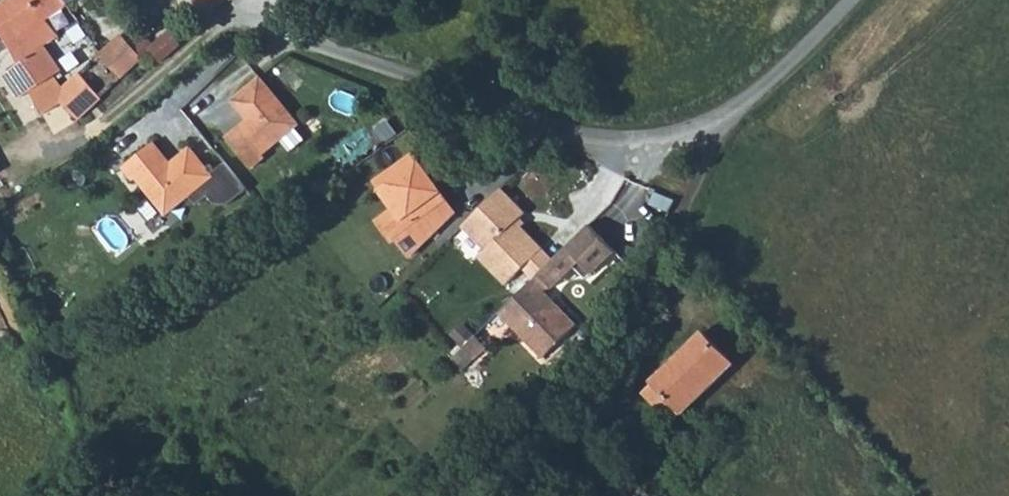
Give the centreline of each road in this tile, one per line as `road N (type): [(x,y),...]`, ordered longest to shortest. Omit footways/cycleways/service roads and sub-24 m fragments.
road 1 (unclassified): [(247,22),(562,130),(636,141),(683,135),(727,116),(851,0)]

